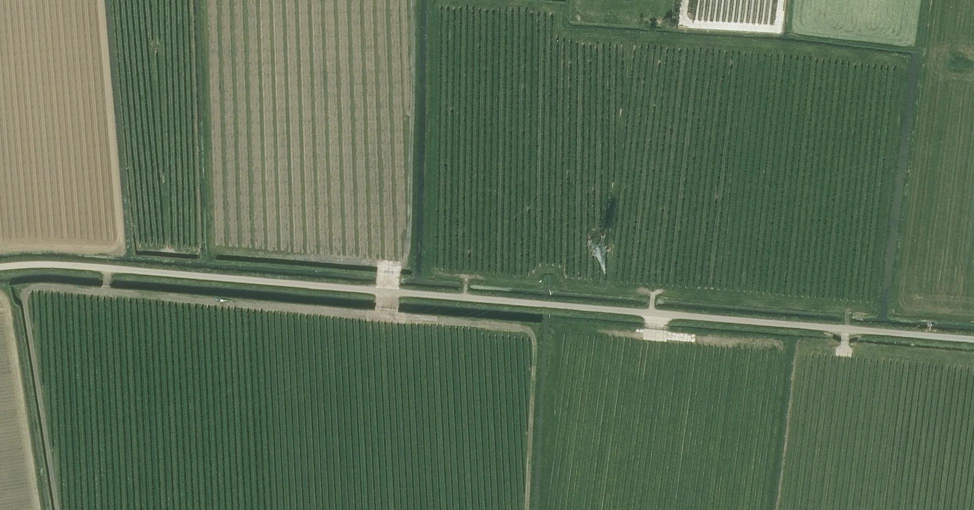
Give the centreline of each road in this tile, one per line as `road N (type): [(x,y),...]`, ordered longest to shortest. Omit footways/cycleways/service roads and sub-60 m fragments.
road 1 (unclassified): [(0,267),(62,264),(973,339)]

